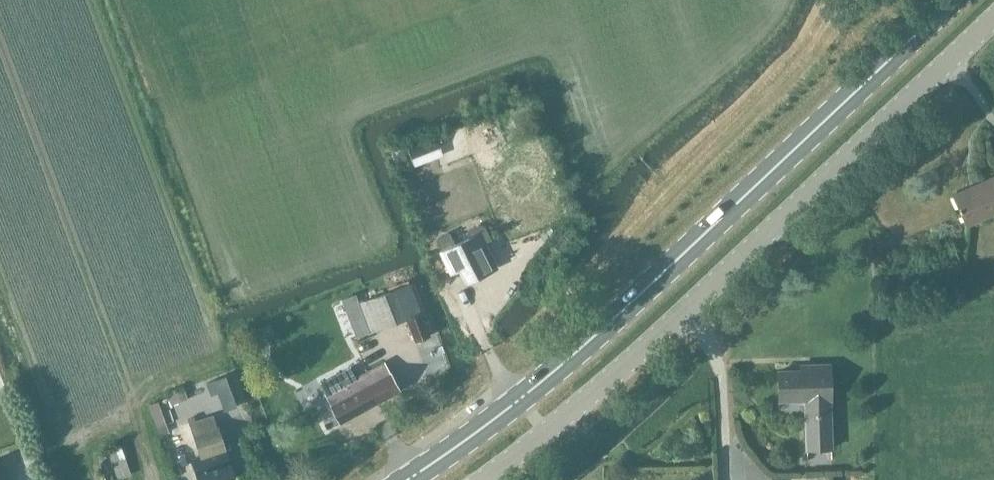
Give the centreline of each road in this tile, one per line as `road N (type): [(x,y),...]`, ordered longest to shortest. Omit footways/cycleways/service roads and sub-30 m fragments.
road 1 (secondary): [(955,0),(590,342),(409,479)]
road 2 (unclassified): [(490,479),(993,31)]

